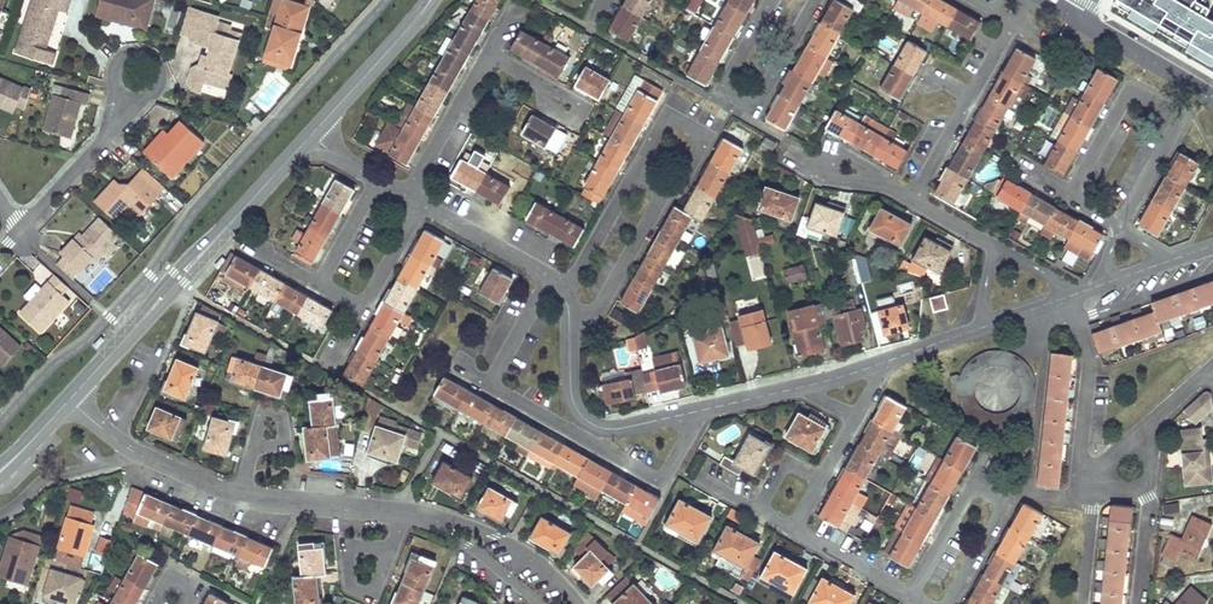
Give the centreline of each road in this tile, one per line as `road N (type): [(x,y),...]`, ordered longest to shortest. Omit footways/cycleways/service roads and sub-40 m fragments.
road 1 (tertiary): [(69,400),(311,136)]
road 2 (residential): [(569,315),(572,398),(601,428),(811,385)]
road 3 (residential): [(1027,0),(913,202)]
road 4 (residential): [(1068,297),(1089,362),(1082,459),(1104,485)]
road 5 (residential): [(69,400),(131,451),(241,496)]
road 6 (residential): [(578,603),(529,557),(493,536),(407,512)]
road 7 (residential): [(811,385),(987,326)]
road 8 (tertiary): [(311,136),(431,0)]
road 9 (residential): [(19,235),(103,141),(128,97)]
road 10 (residential): [(421,205),(550,276),(564,293)]
road 11 (residential): [(241,496),(407,512)]
road 12 (residential): [(406,197),(490,54)]
road 13 (residential): [(636,174),(666,121),(695,129),(701,146),(668,192)]
road 14 (residential): [(668,192),(603,304),(569,315)]
road 15 (residential): [(407,512),(468,545),(539,603)]
road 16 (residential): [(1212,95),(1077,17)]
road 17 (residential): [(1080,293),(1212,246)]
road 18 (residential): [(564,293),(636,174)]
road 19 (residential): [(135,100),(157,90),(161,74),(139,53),(115,70),(128,97)]
road 20 (residential): [(1139,603),(1146,482)]
road 21 (residential): [(1083,603),(1093,510),(1104,485)]
road 22 (residential): [(378,180),(319,285)]

